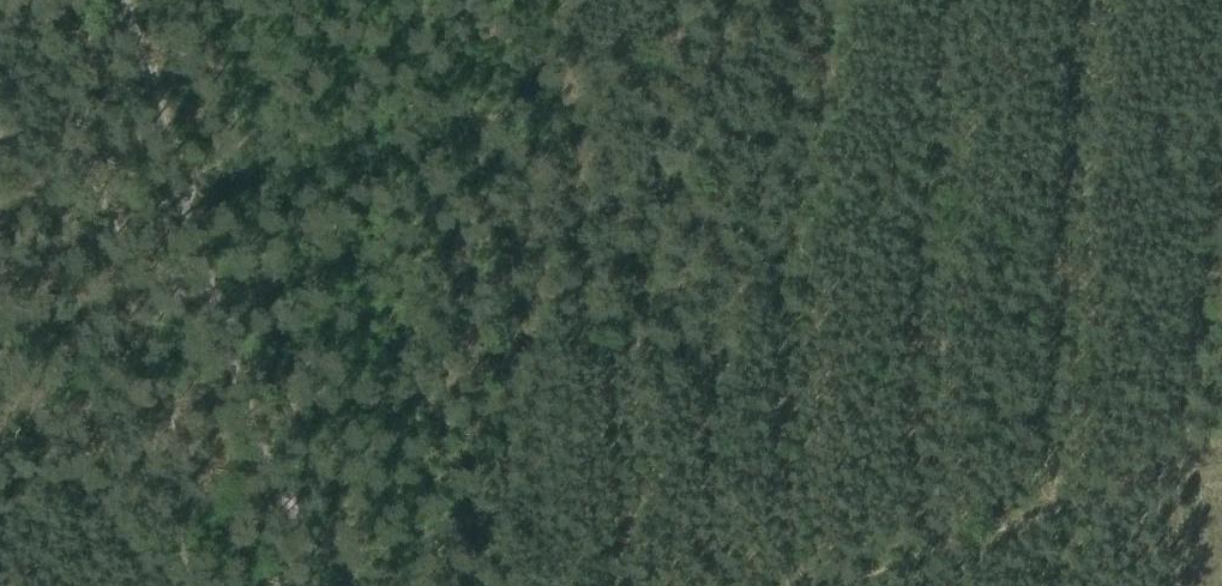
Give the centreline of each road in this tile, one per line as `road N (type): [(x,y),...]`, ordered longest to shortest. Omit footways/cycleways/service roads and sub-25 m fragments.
road 1 (track): [(302,585),(128,0)]

